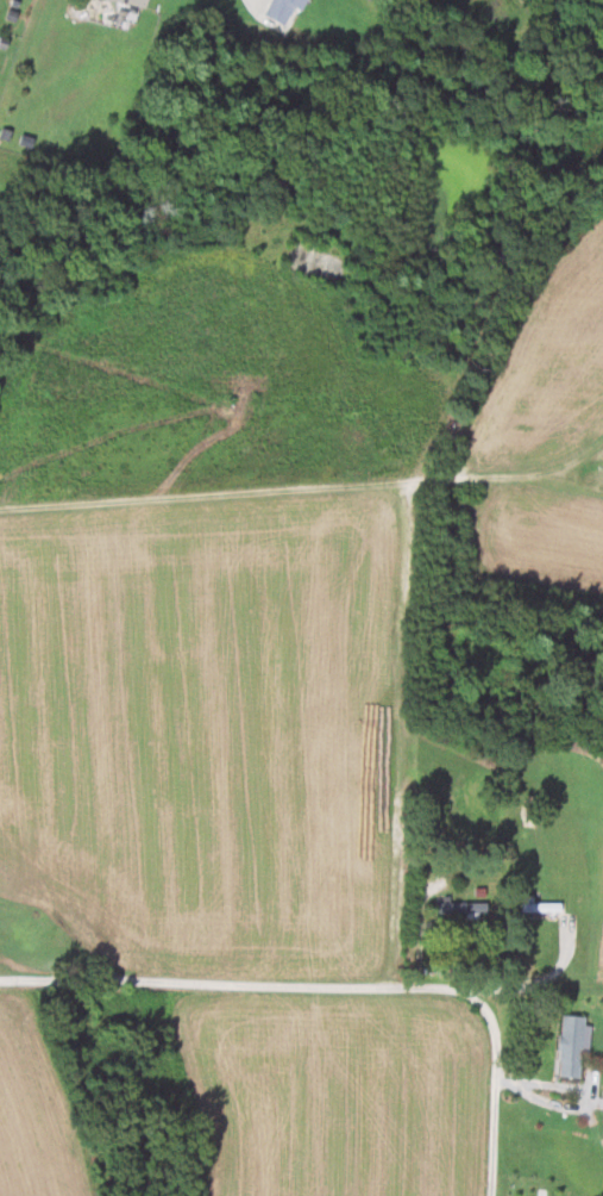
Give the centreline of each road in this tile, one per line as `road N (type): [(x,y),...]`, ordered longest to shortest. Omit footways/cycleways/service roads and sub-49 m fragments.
road 1 (residential): [(496,1195),(497,1039),(479,1002),(441,988),(0,979)]

